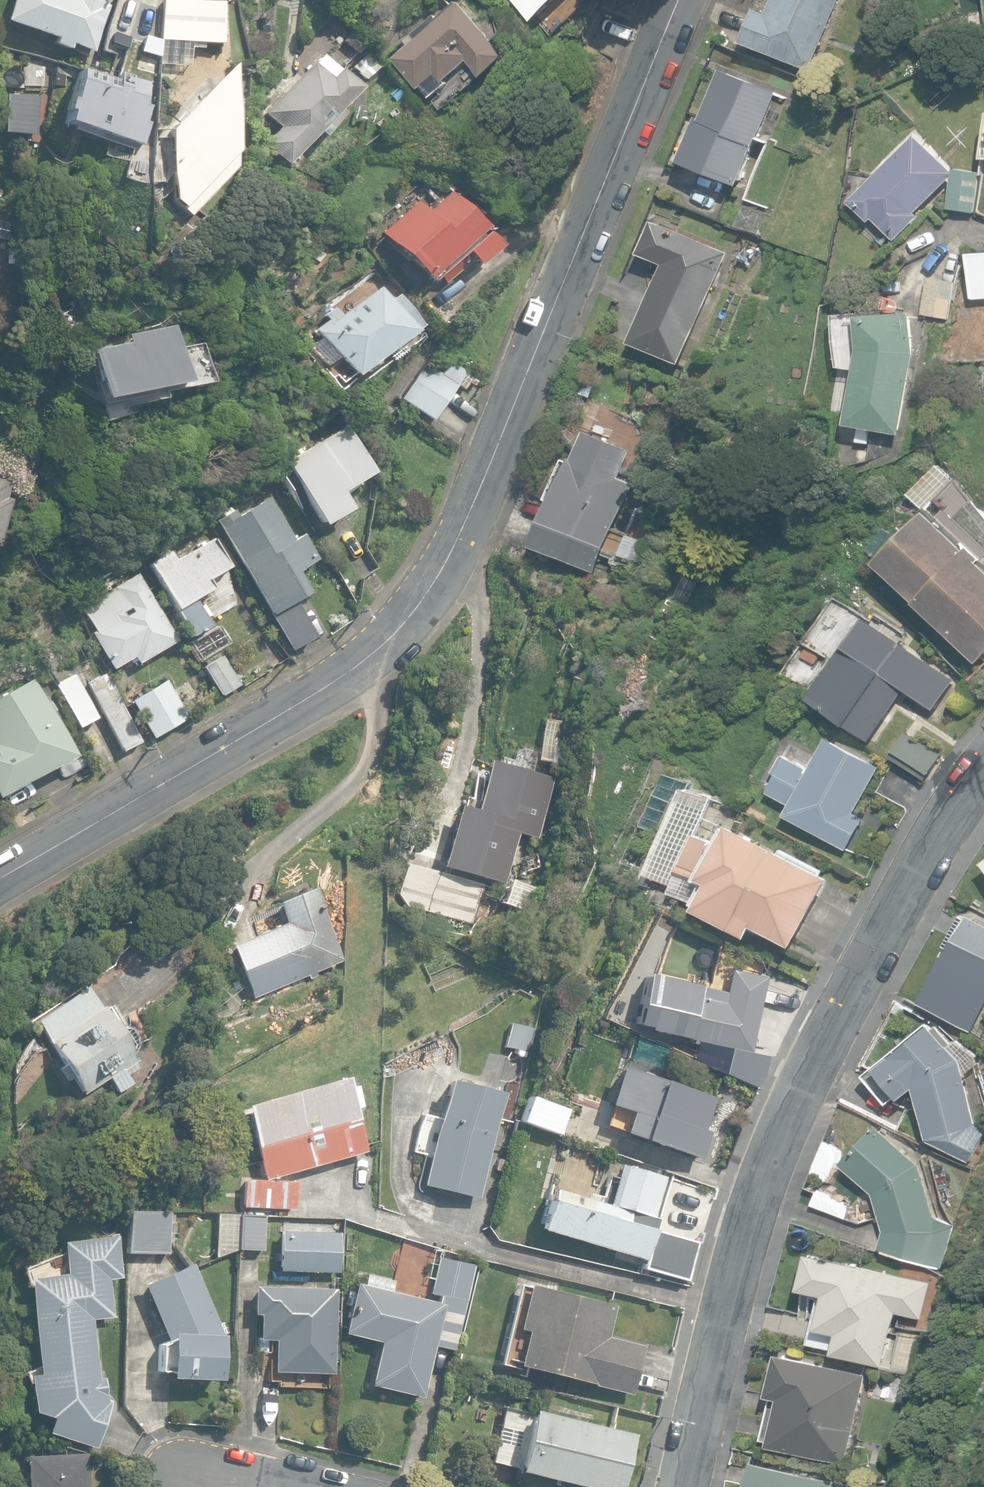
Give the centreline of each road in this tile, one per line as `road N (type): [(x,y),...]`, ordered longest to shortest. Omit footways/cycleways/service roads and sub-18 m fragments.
road 1 (tertiary): [(678,0),(525,394),(422,599),(382,646),(334,679),(0,880)]
road 2 (residential): [(983,773),(818,1052),(754,1192),(684,1486)]
road 3 (residential): [(322,1486),(240,1467),(177,1479)]

